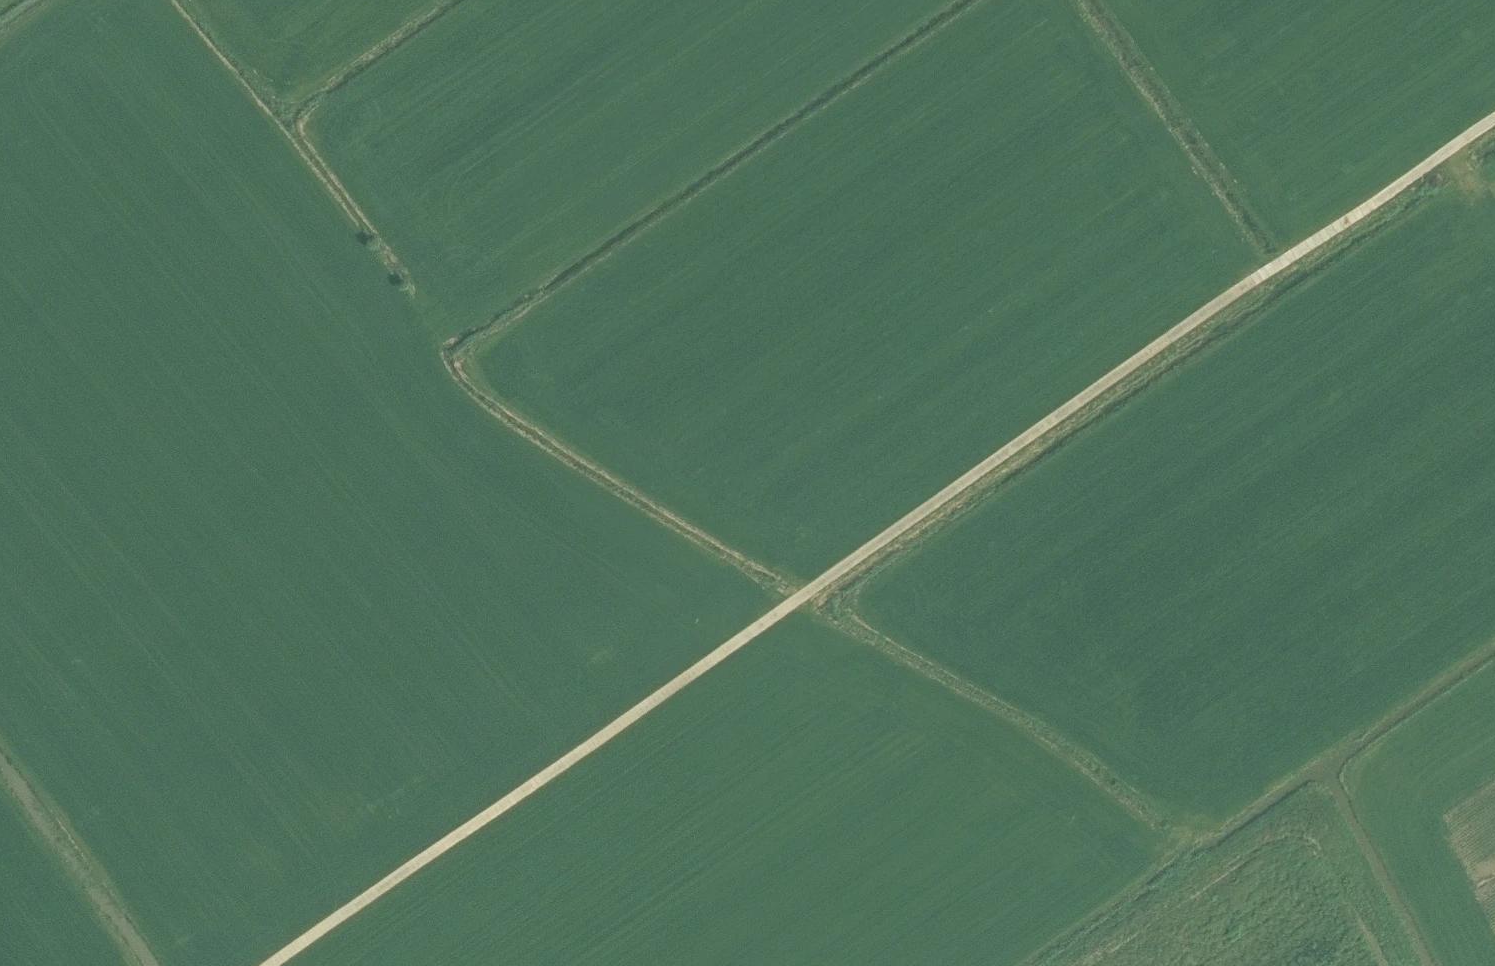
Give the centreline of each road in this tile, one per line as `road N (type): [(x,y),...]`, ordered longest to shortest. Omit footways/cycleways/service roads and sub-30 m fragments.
road 1 (track): [(267,965),(1494,118)]

